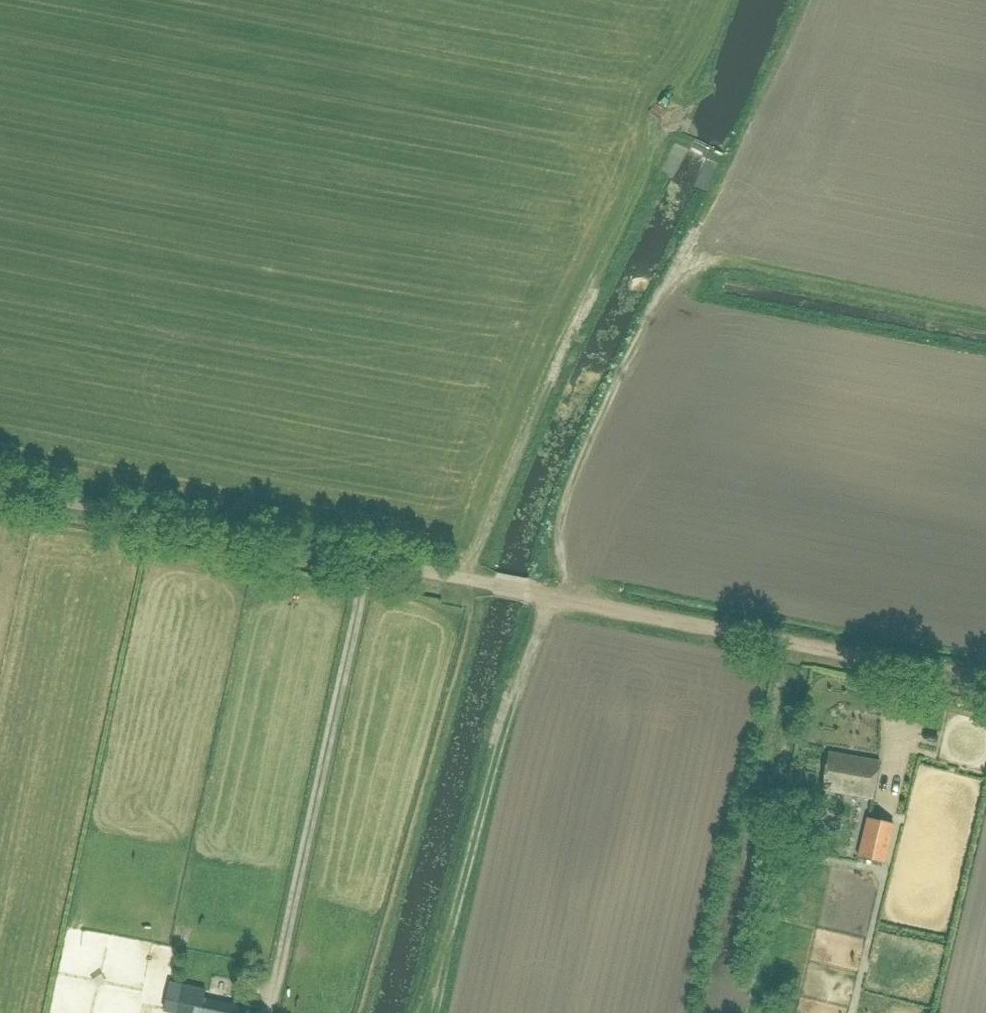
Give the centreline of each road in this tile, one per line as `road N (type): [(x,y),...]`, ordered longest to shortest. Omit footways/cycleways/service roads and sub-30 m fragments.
road 1 (unclassified): [(869,655),(0,488)]
road 2 (track): [(368,560),(266,1011)]

